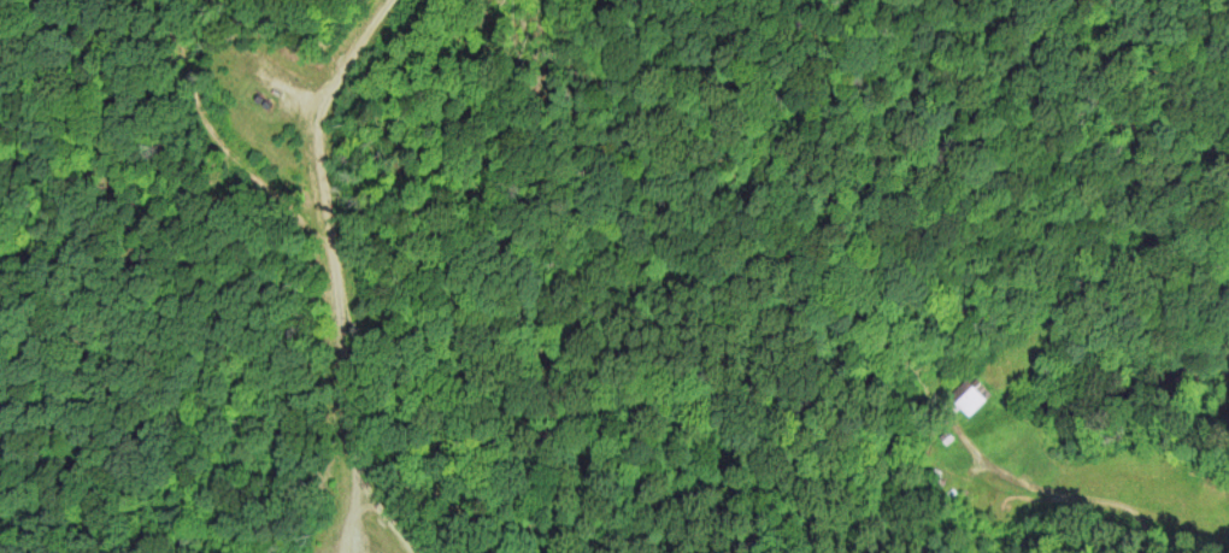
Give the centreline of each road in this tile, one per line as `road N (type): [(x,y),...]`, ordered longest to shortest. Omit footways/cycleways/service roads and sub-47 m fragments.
road 1 (residential): [(1228,541),(1057,493),(980,455)]

